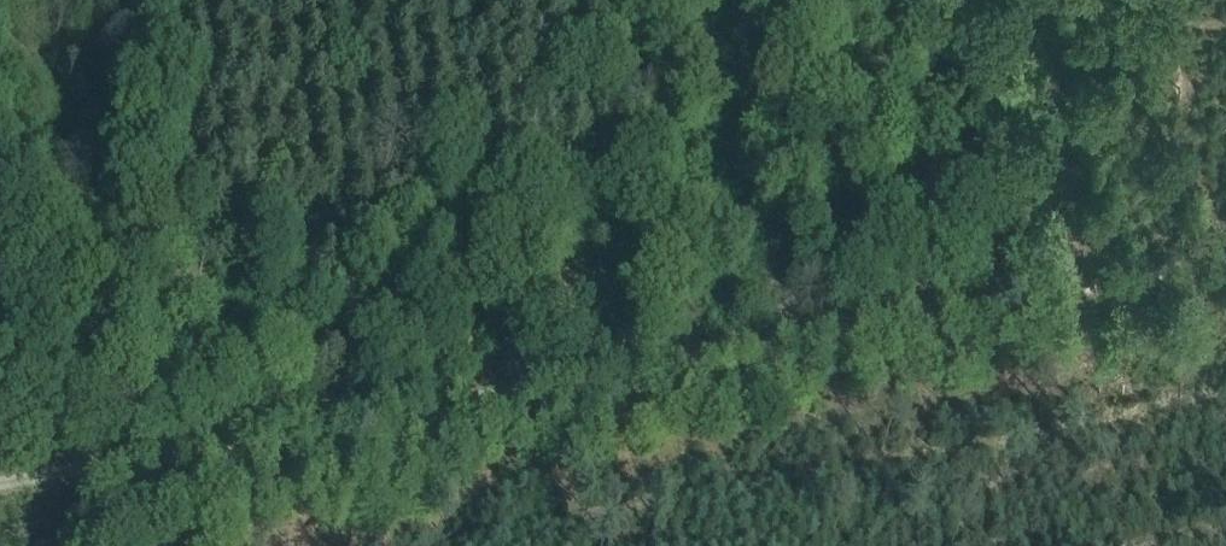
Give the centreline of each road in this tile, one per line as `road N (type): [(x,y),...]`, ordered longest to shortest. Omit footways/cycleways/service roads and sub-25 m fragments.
road 1 (track): [(1225,257),(0,480)]

